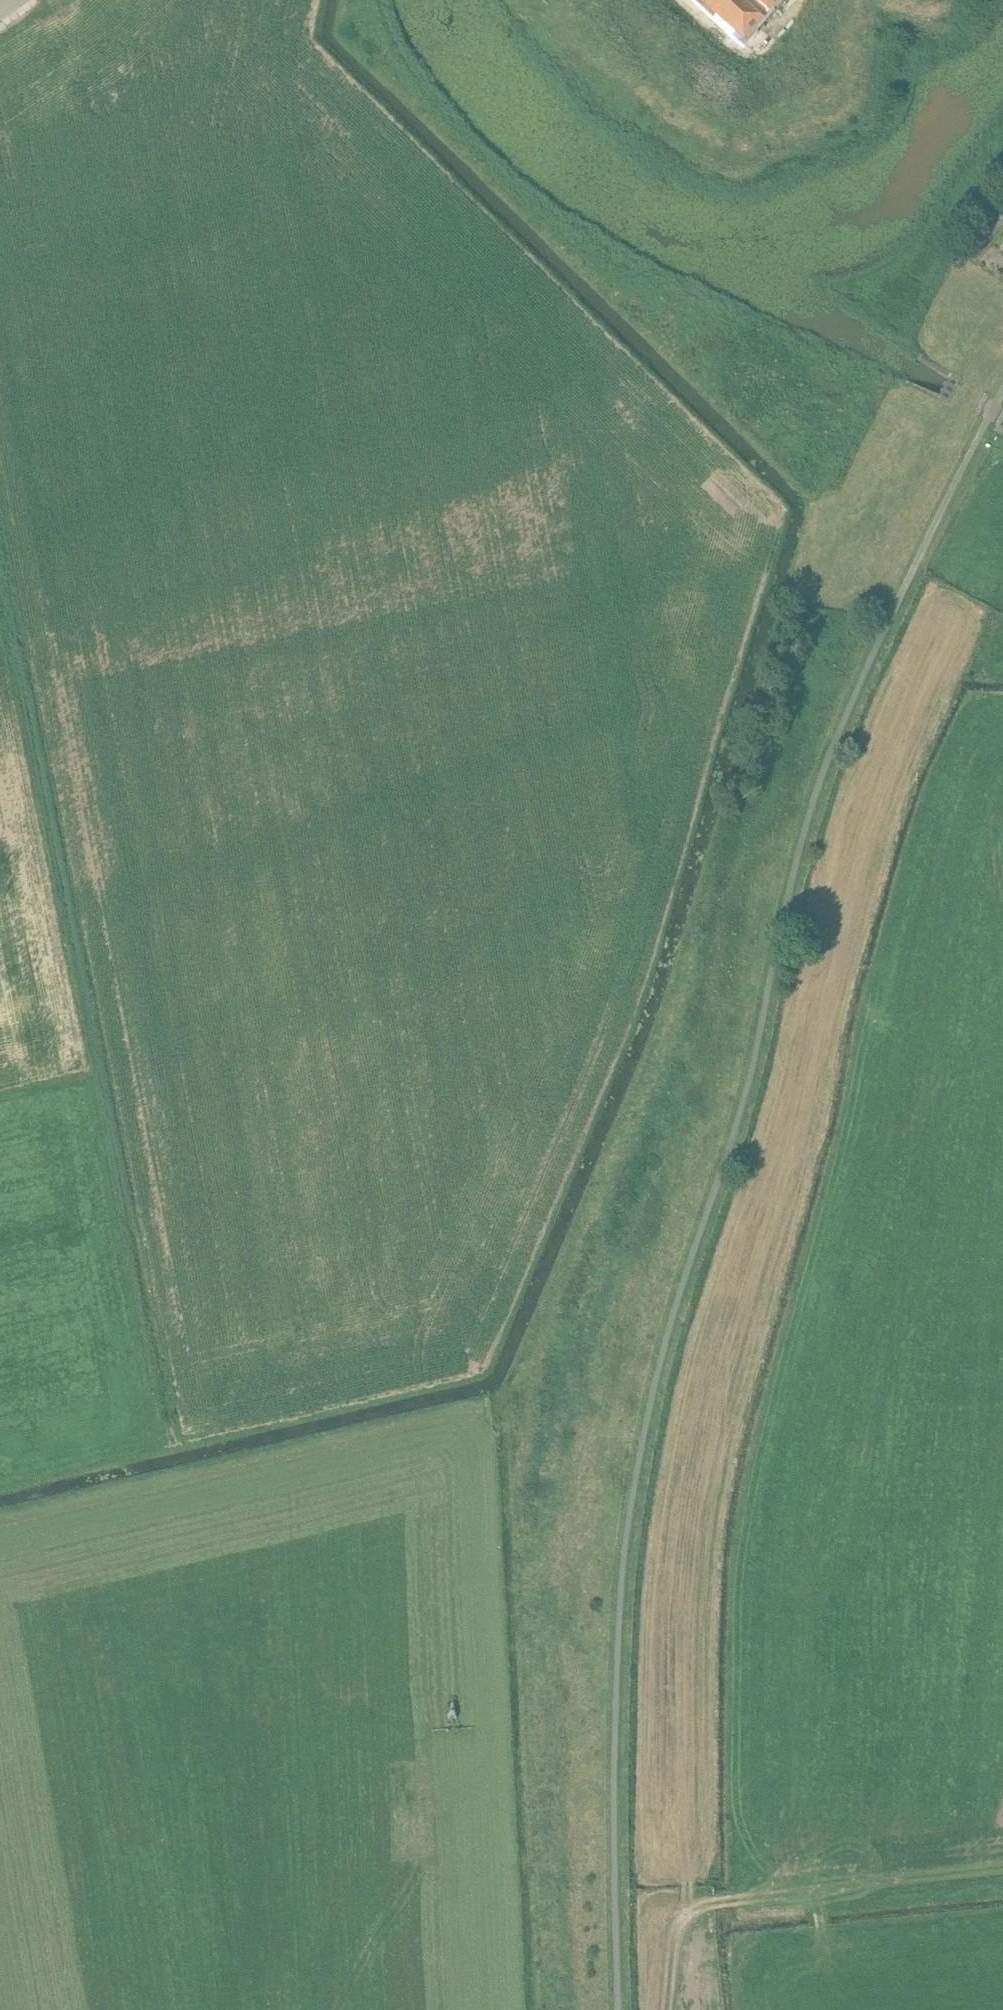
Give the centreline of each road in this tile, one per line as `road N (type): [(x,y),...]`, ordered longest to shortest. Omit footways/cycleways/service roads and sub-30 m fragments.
road 1 (track): [(668,2009),(675,1938),(690,1915),(722,1900)]

